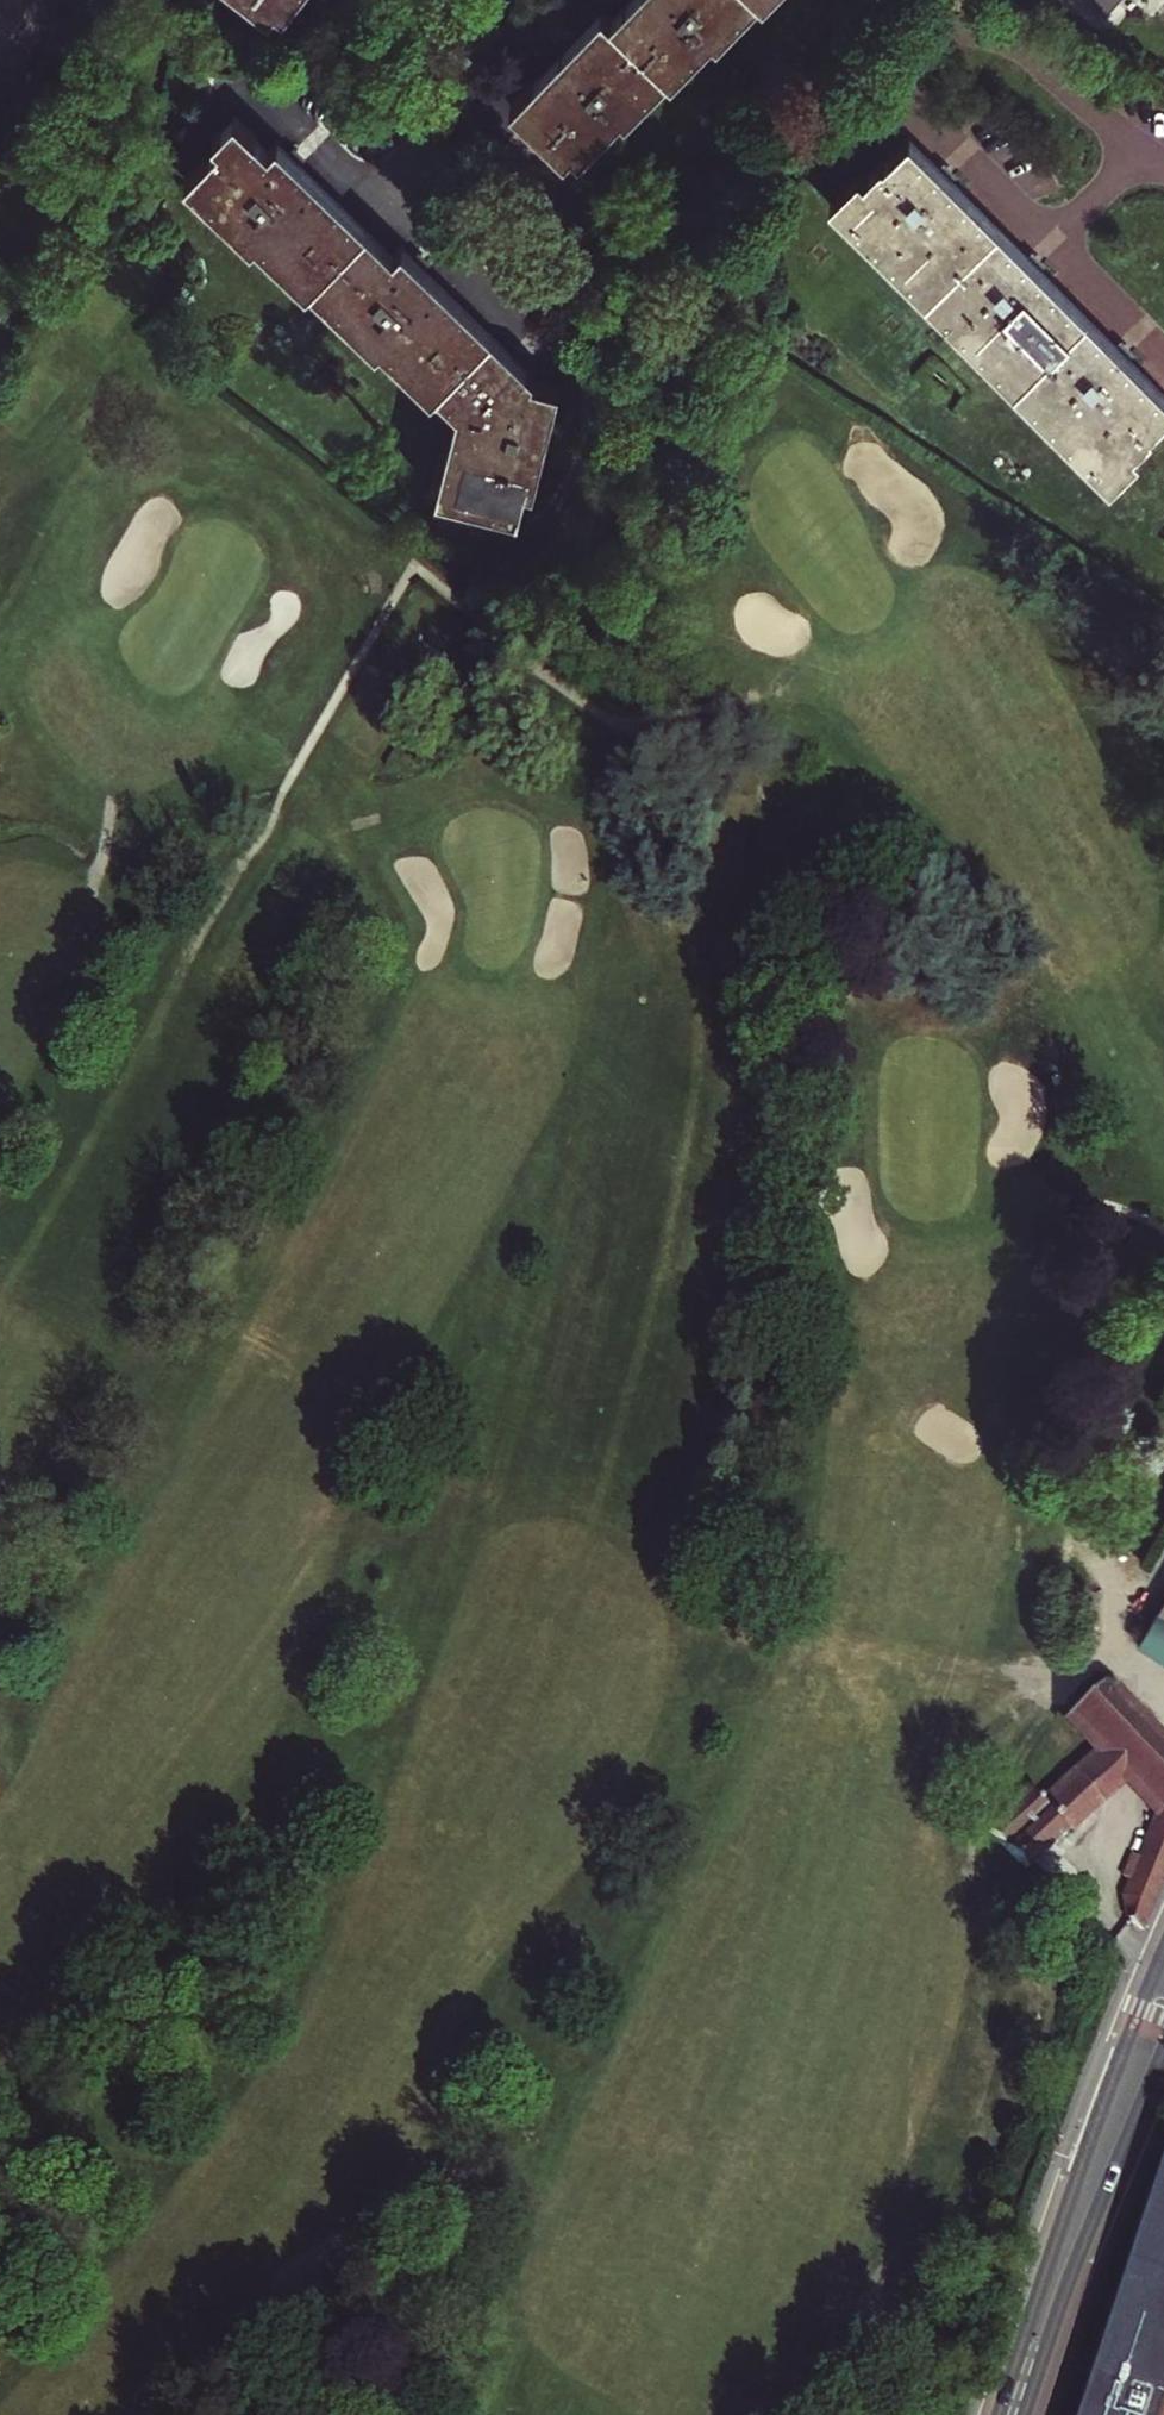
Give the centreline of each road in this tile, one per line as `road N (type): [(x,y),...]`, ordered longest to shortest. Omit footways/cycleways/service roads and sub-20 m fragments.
road 1 (primary): [(1163,1949),(999,2414)]
road 2 (primary): [(1025,2414),(1067,2285),(1163,2052)]

